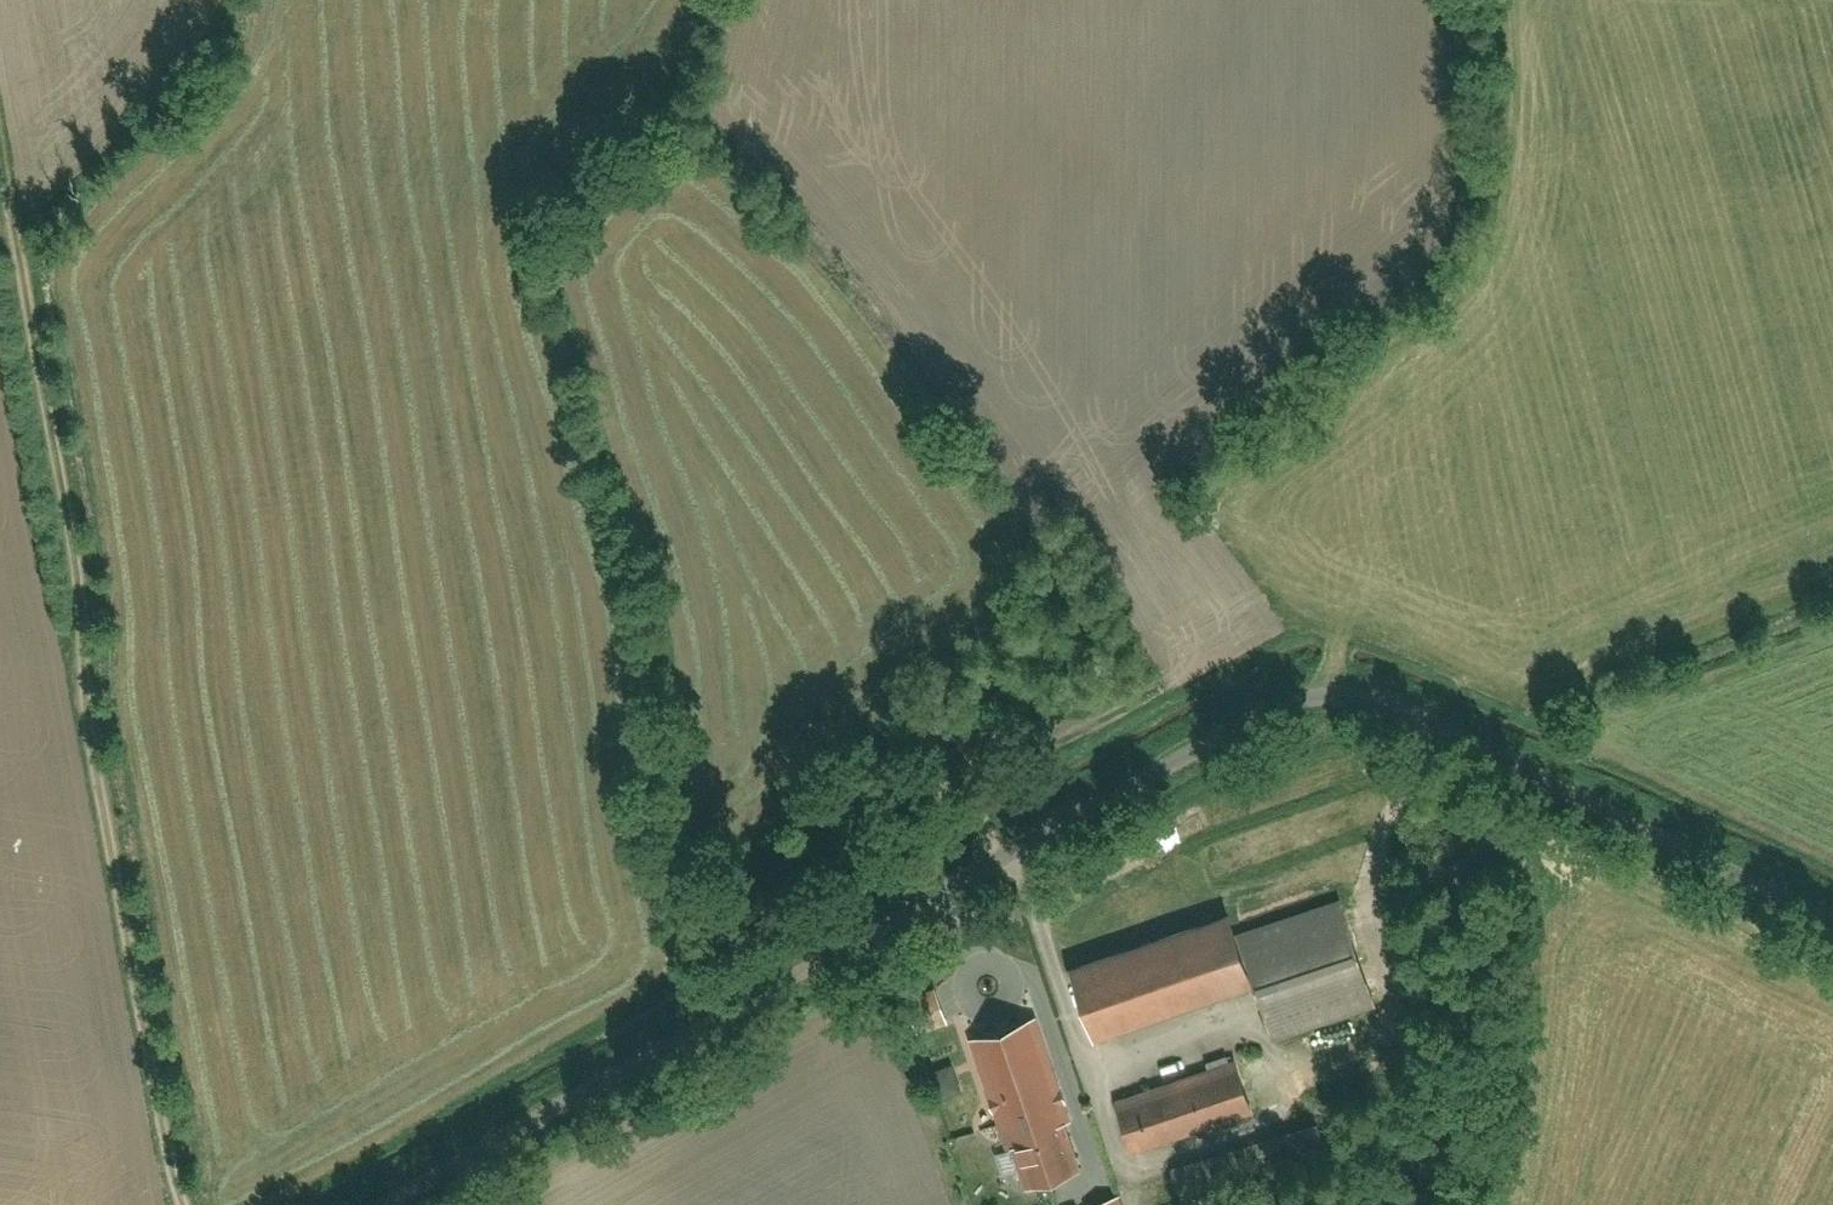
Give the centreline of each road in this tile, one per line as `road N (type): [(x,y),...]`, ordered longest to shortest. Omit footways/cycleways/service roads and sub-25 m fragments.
road 1 (residential): [(387,1204),(799,963),(1302,698),(1365,699),(1519,766),(1832,928)]

